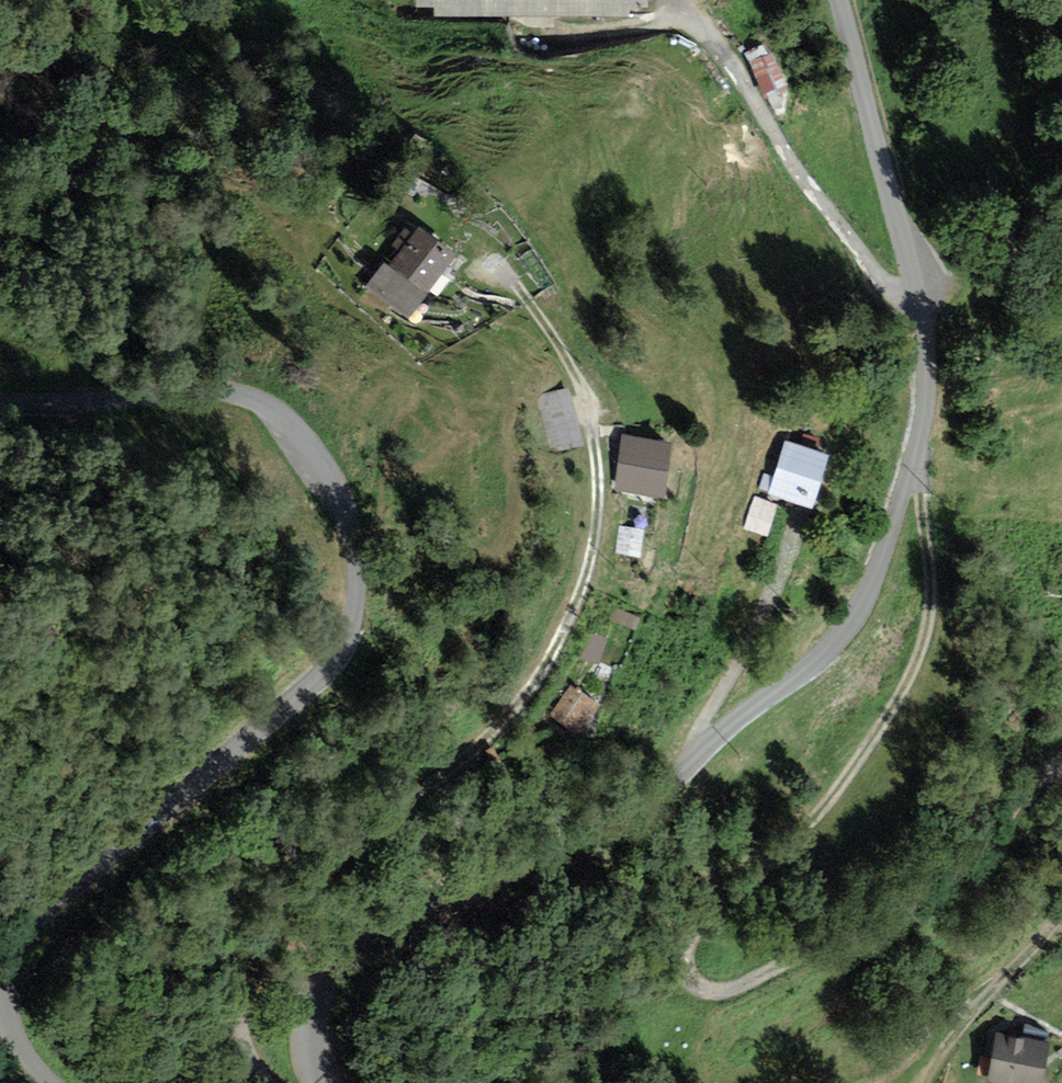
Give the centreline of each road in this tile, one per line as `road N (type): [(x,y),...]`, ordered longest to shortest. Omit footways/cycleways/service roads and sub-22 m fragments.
road 1 (unclassified): [(838,0),(928,355),(915,471),(878,580),(853,626),(647,800),(368,936),(334,963),(320,991),(316,1030),(328,1082)]
road 2 (unclassified): [(51,1082),(12,1020),(8,951),(20,927),(334,663),(355,619),(358,549),(343,487),(268,406),(221,392),(0,401)]
road 3 (track): [(915,471),(937,558),(931,617),(914,669),(887,720),(787,856),(707,920),(693,940),(696,980),(709,989),(758,979),(914,904),(998,844),(1050,760),(1061,757)]
road 4 (track): [(1061,915),(964,1017),(923,1077)]
road 5 (track): [(110,397),(0,327)]

